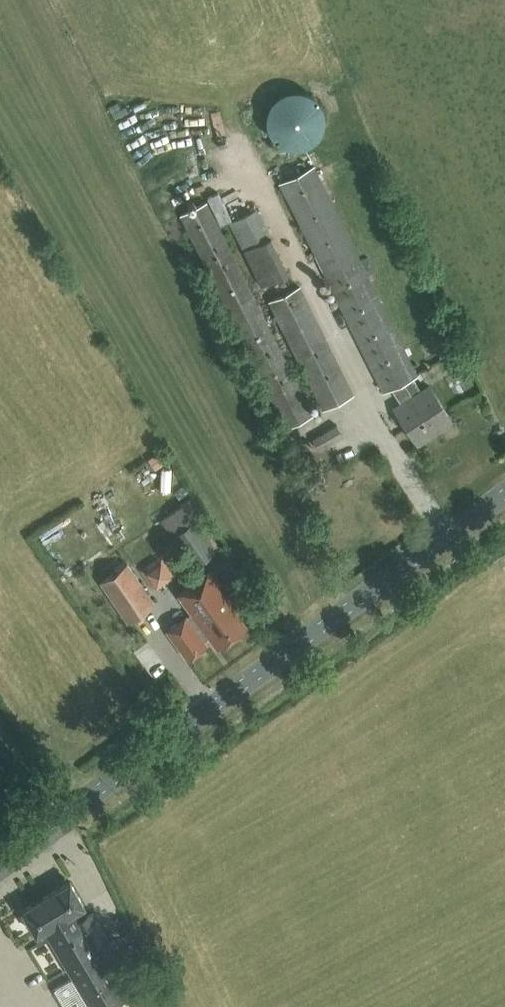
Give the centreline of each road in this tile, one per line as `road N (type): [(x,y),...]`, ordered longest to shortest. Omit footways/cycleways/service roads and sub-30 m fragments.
road 1 (tertiary): [(0,861),(504,496)]

